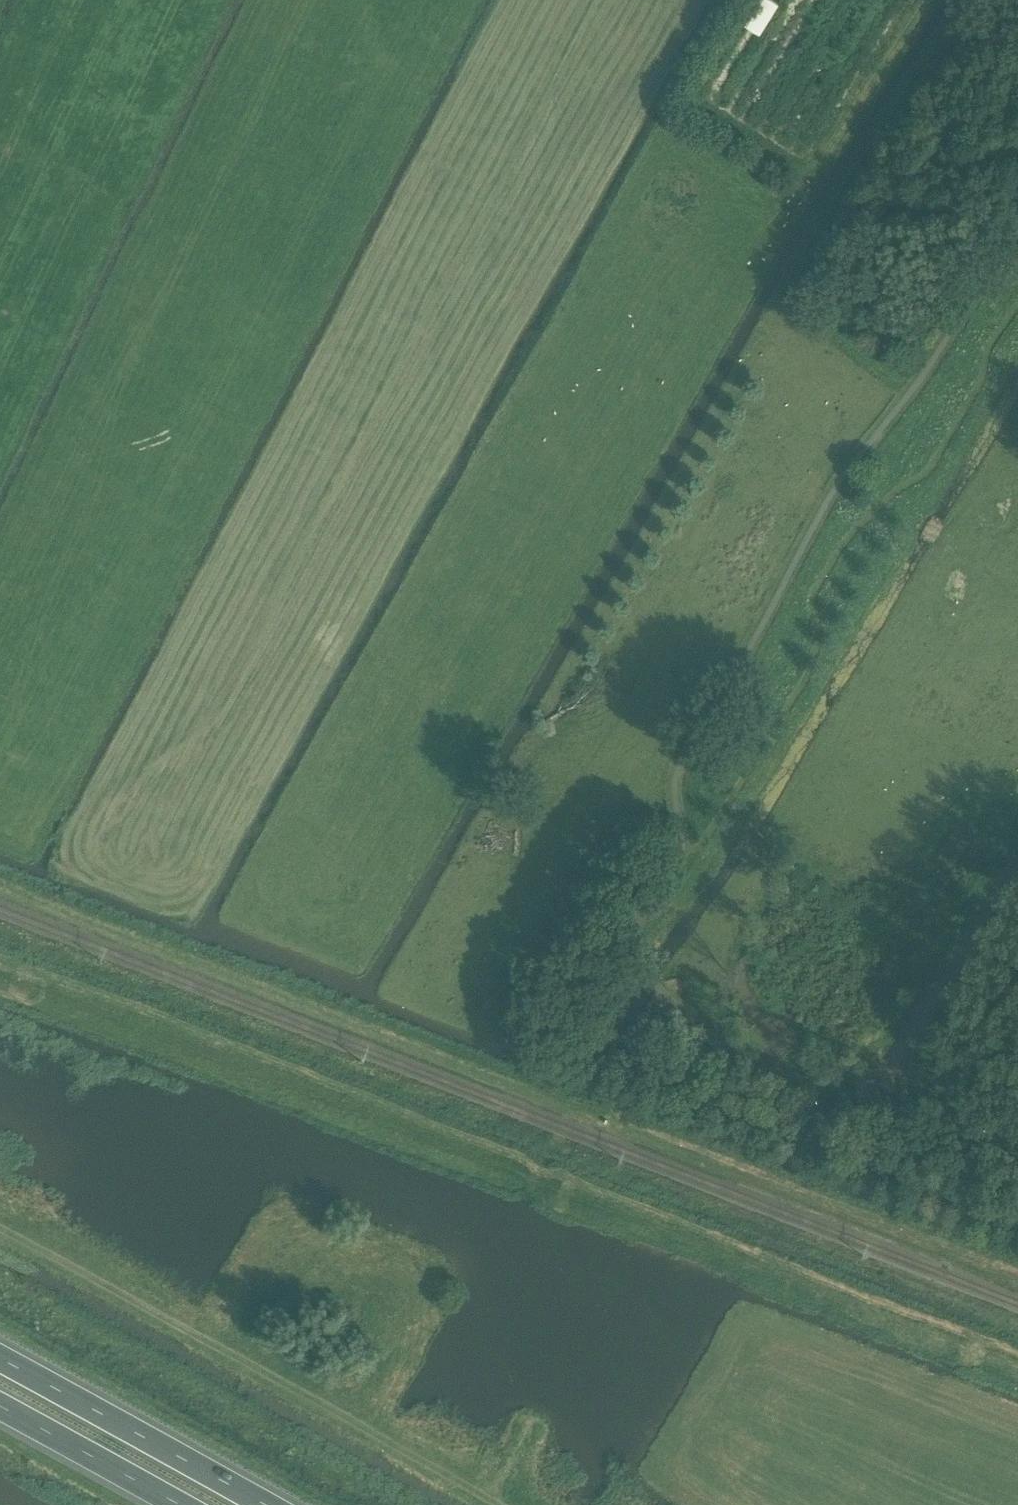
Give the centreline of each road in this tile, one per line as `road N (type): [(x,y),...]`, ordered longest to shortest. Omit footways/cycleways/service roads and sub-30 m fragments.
road 1 (track): [(0,1233),(482,1504)]
road 2 (trunk): [(264,1504),(0,1359)]
road 3 (trunk): [(0,1408),(178,1504)]

